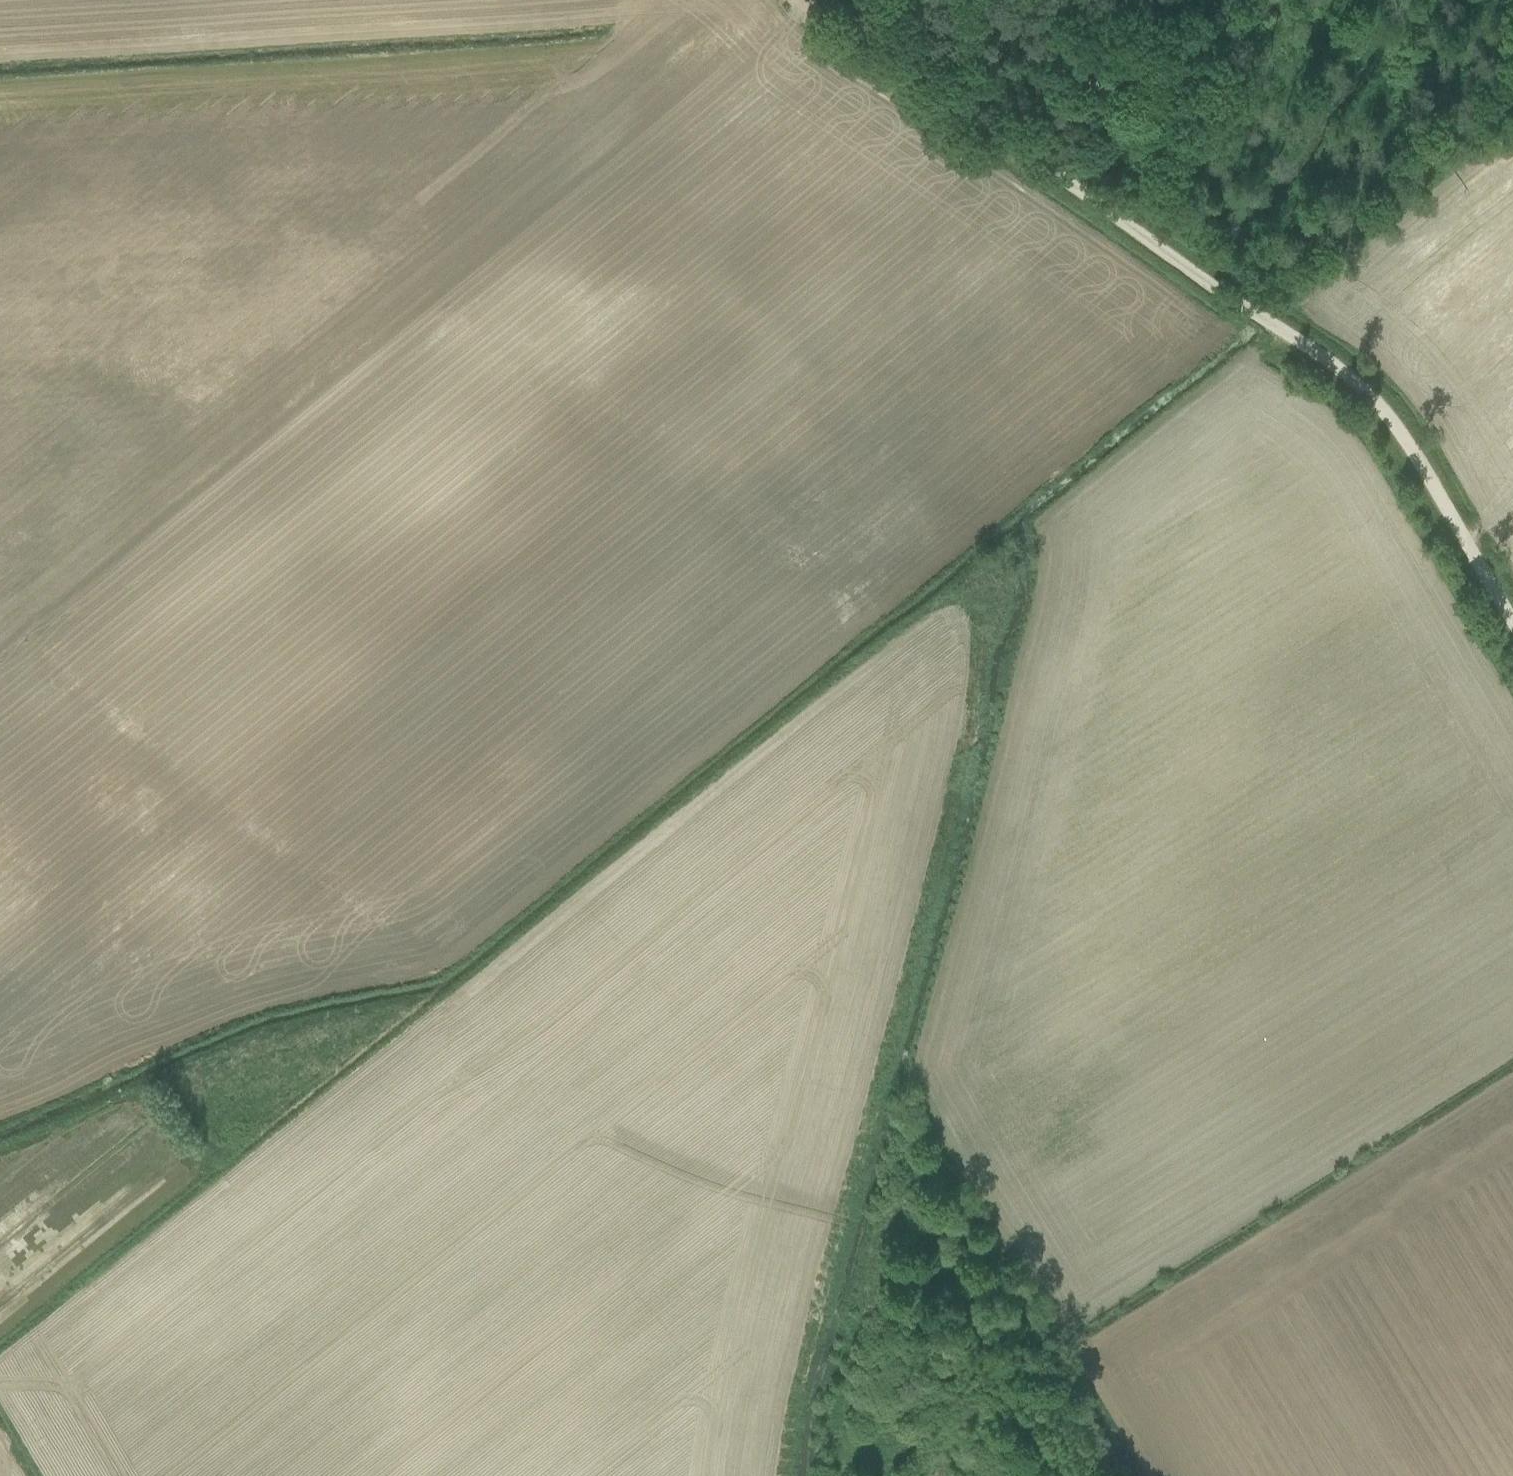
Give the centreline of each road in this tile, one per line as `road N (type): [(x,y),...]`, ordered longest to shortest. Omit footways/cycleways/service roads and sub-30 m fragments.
road 1 (track): [(1512,625),(1392,417),(1362,387),(806,0)]

